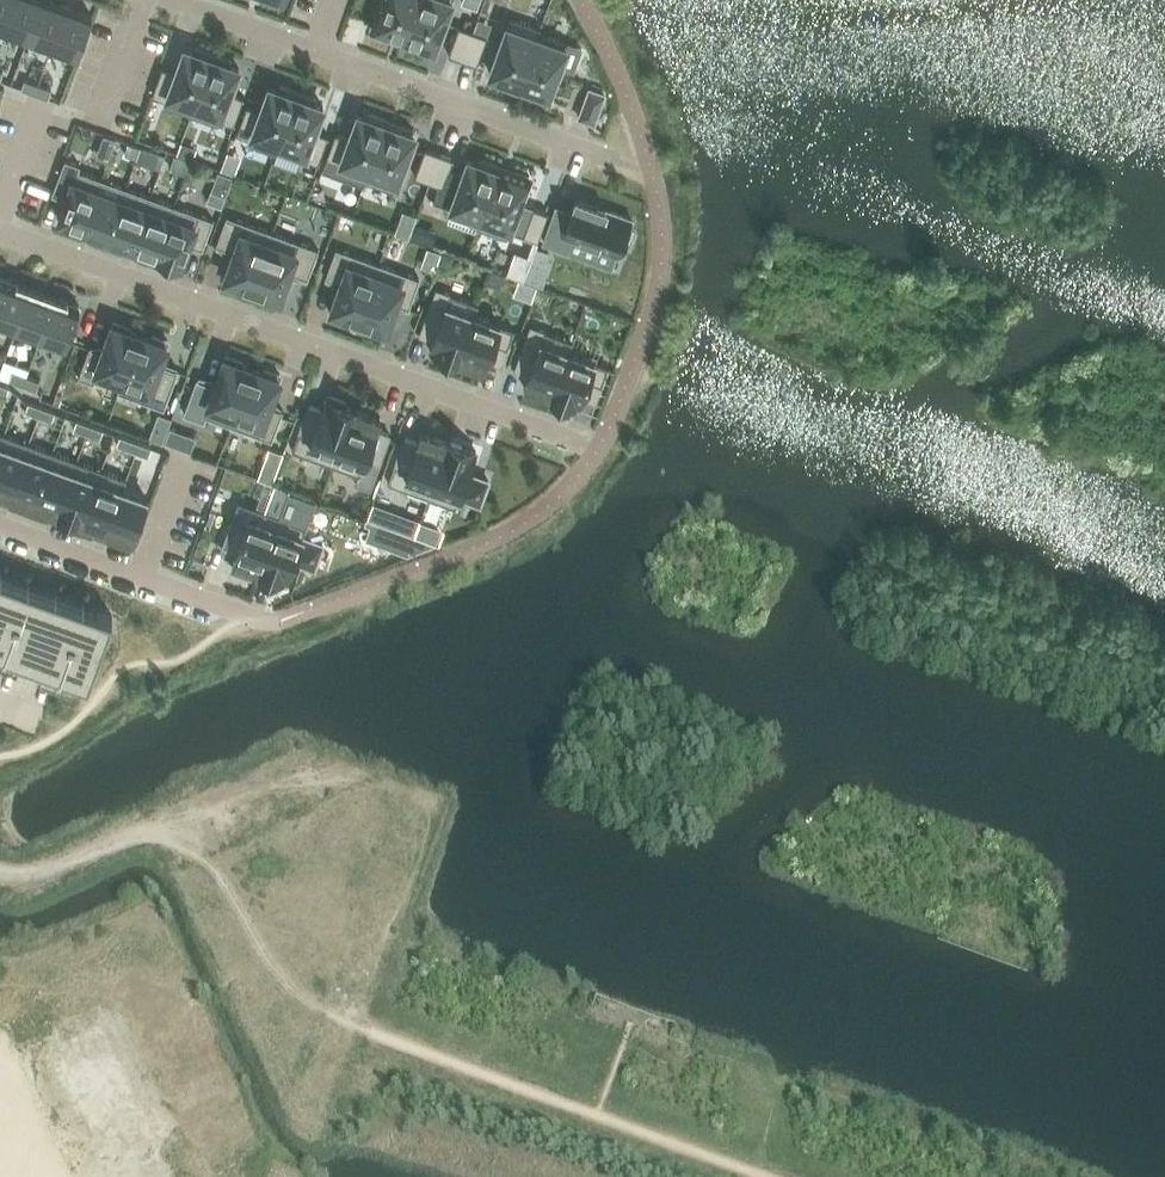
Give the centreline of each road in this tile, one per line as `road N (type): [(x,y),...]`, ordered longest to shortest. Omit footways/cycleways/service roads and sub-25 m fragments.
road 1 (residential): [(0,232),(597,450)]
road 2 (residential): [(175,0),(651,175)]
road 3 (residential): [(0,525),(265,621)]

